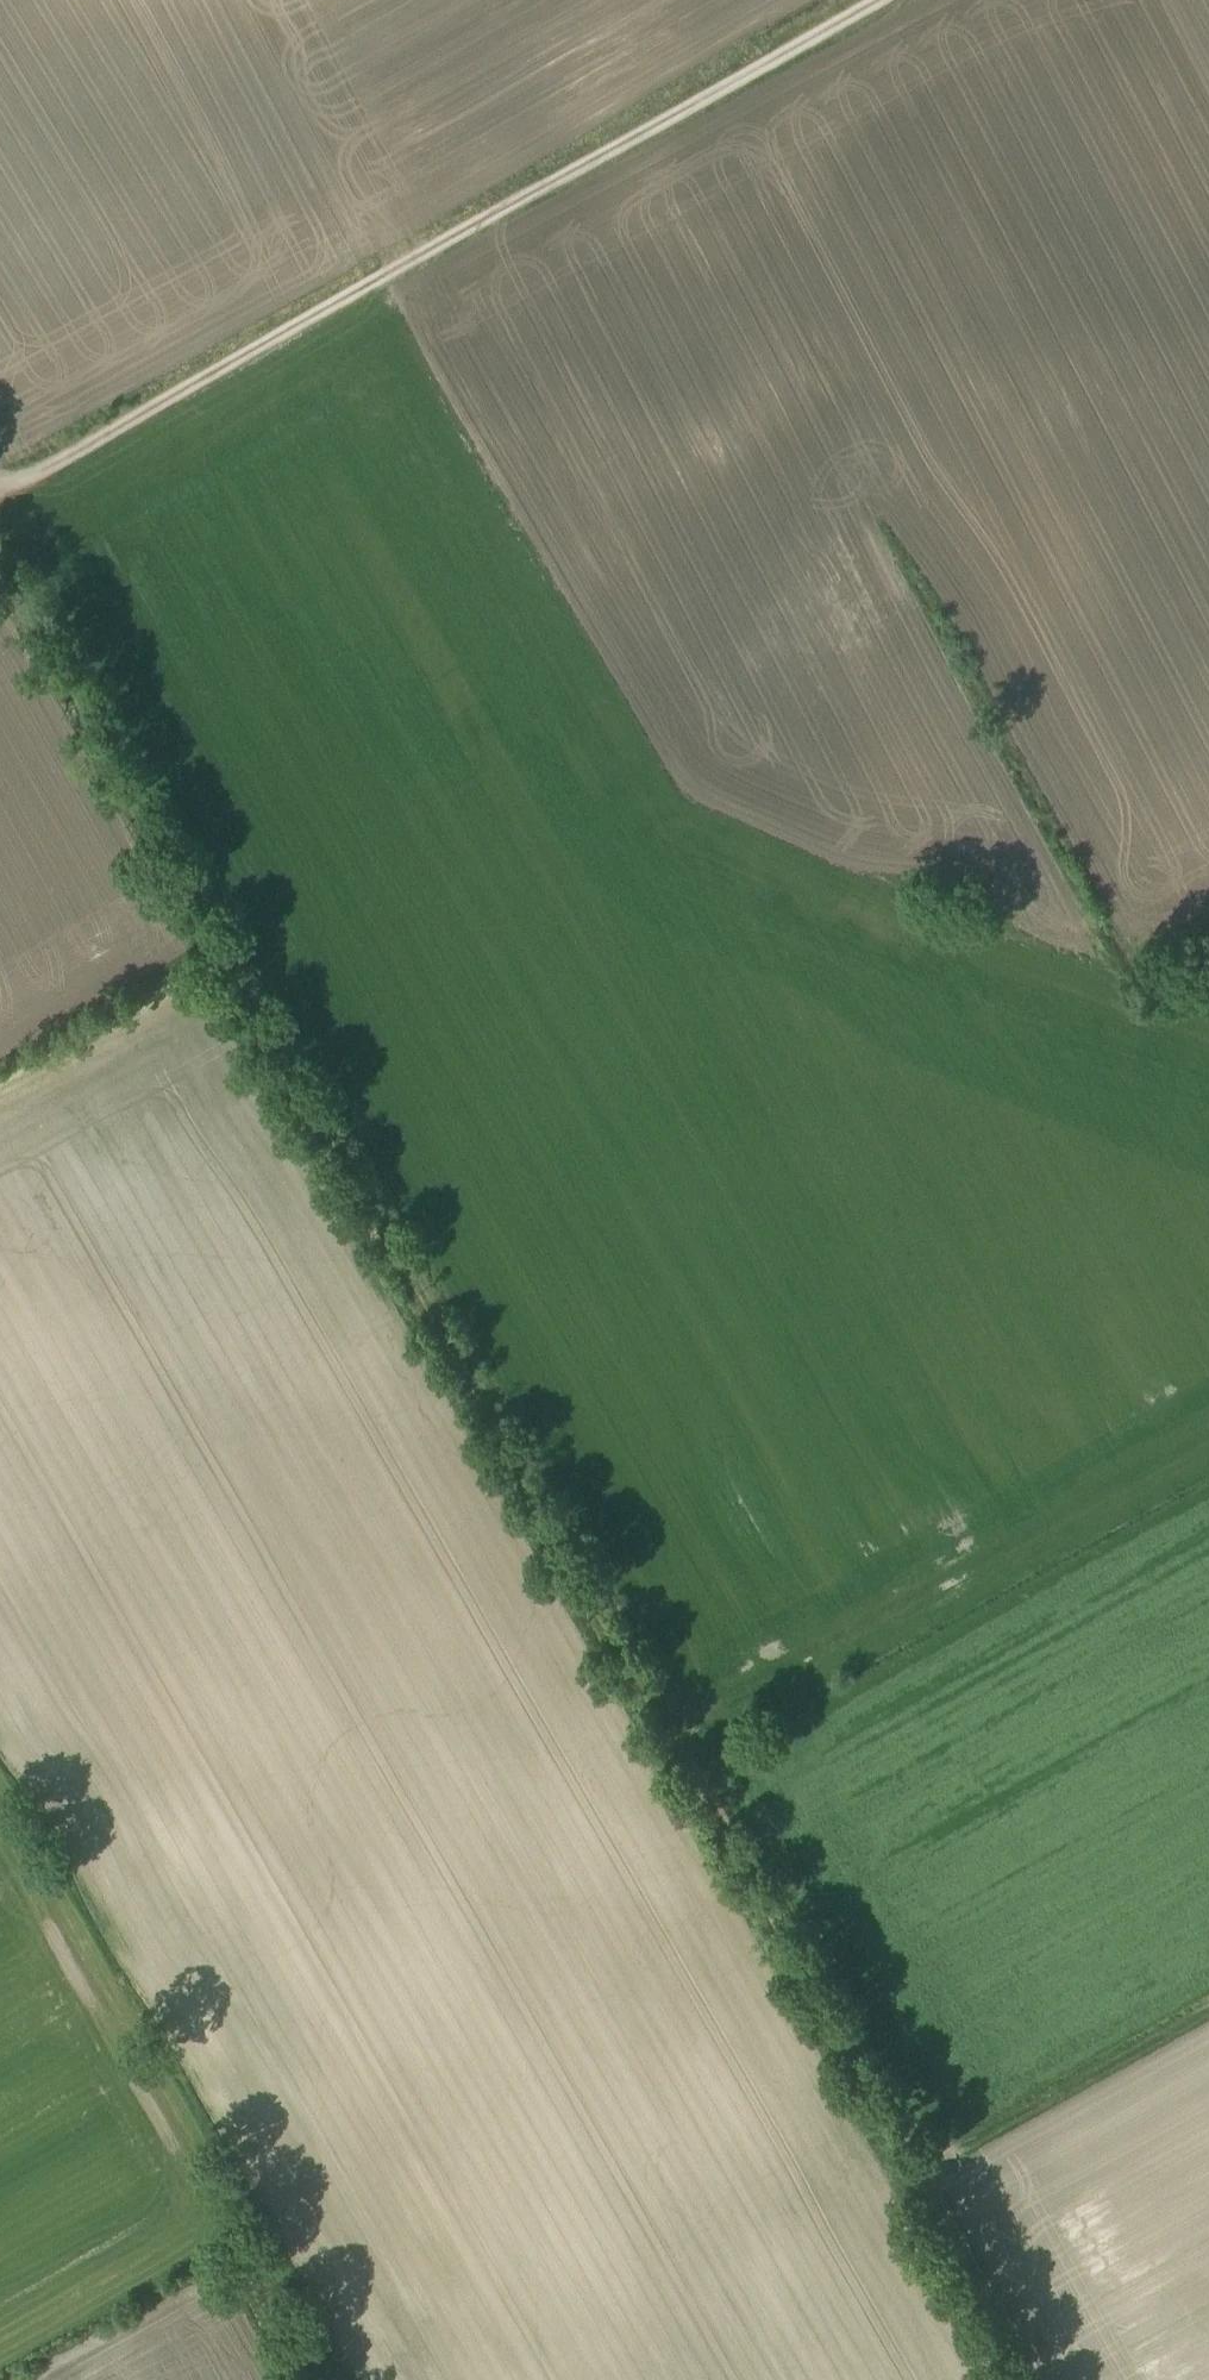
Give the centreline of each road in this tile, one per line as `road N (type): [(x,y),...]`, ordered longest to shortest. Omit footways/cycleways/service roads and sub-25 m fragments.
road 1 (track): [(0,570),(1022,2379)]
road 2 (track): [(879,0),(0,485)]
road 3 (track): [(907,2175),(1208,2007)]

